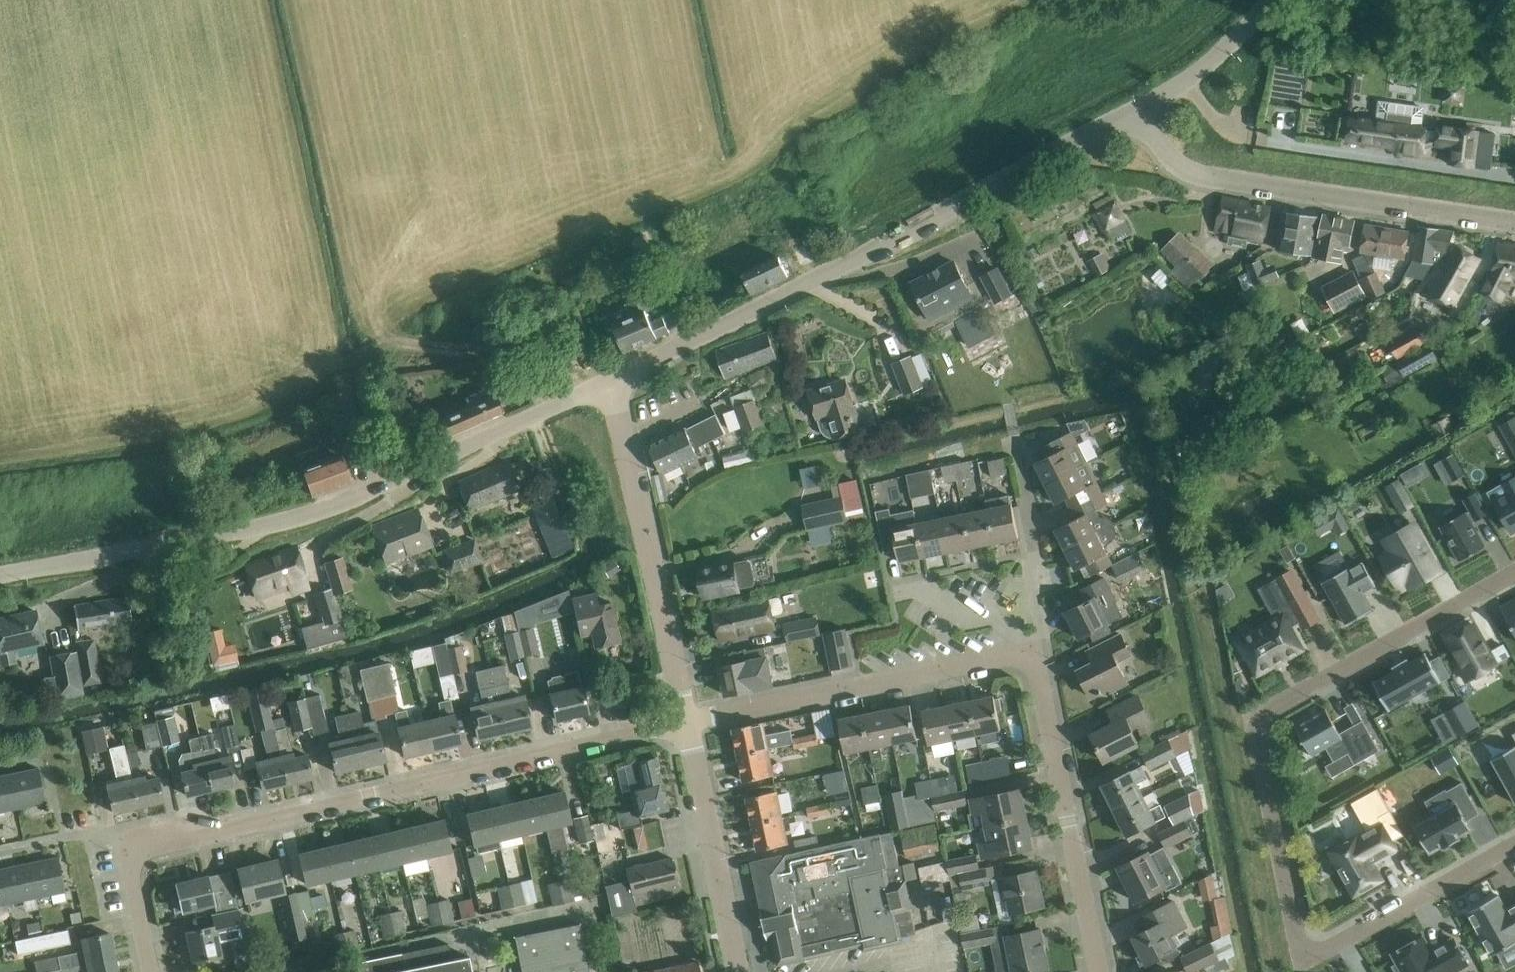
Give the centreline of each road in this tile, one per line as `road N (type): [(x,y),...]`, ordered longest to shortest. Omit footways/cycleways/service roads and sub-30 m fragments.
road 1 (residential): [(1514,570),(1265,712),(1256,729),(1297,944),(1305,951),(1318,953),(1514,844)]
road 2 (residential): [(150,971),(126,852),(684,722)]
road 3 (residential): [(1099,971),(1037,668),(1027,655),(684,722)]
road 4 (unclassified): [(0,574),(319,510),(612,378)]
road 5 (track): [(585,390),(544,363),(388,342),(259,399),(0,440)]
road 6 (tertiary): [(612,378),(1134,111)]
road 7 (unclassified): [(1514,224),(1191,176),(1134,111)]
road 8 (tertiary): [(684,722),(612,378)]
road 9 (tertiary): [(736,971),(684,722)]
road 10 (residential): [(1033,643),(1042,628),(1037,553),(1016,439)]
road 11 (tertiary): [(1134,111),(1227,48),(1267,0)]

